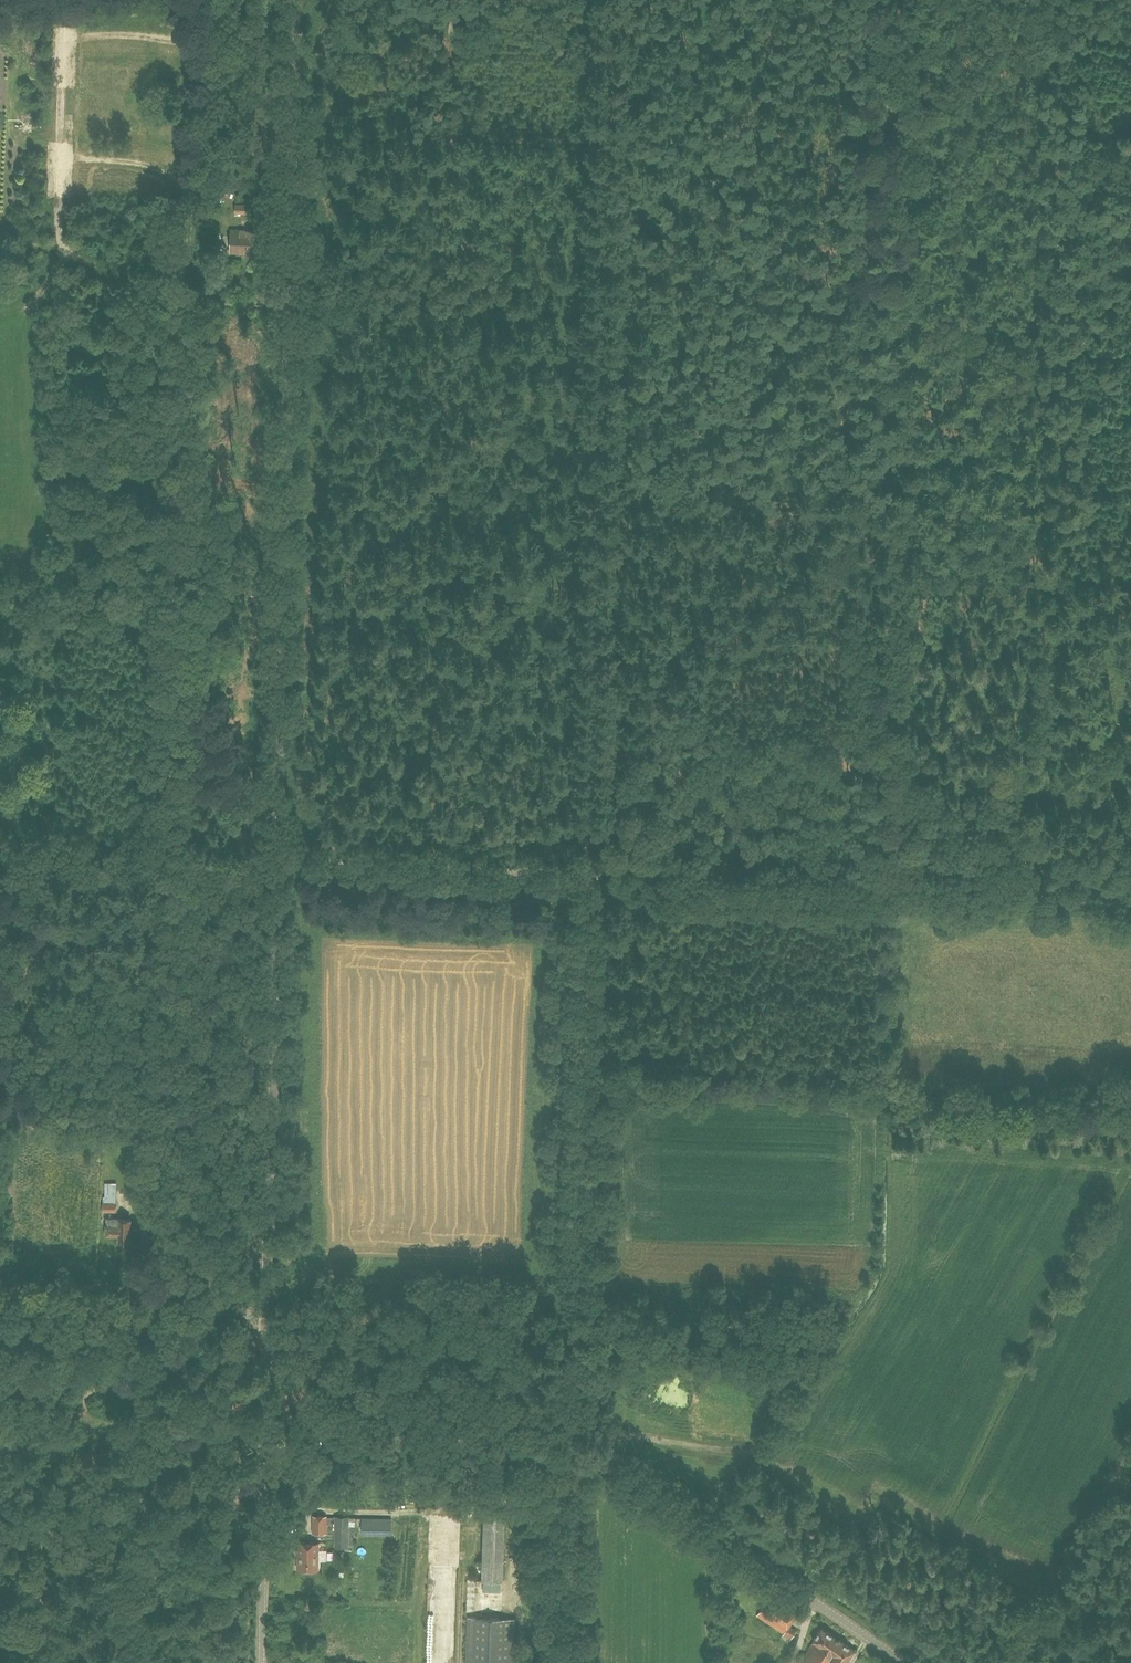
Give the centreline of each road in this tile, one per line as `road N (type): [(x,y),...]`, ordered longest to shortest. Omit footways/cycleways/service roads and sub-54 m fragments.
road 1 (track): [(613,0),(578,1459)]
road 2 (tertiary): [(266,1440),(298,0)]
road 3 (track): [(1050,0),(1039,608),(1016,898)]
road 4 (track): [(438,867),(455,0)]
road 5 (tertiary): [(907,1662),(650,1489),(591,1463),(532,1450),(266,1440)]
road 6 (track): [(595,874),(0,848)]
road 7 (track): [(268,1314),(839,1324)]
road 8 (track): [(595,874),(1130,902)]
road 9 (track): [(852,507),(602,500)]
road 10 (track): [(58,0),(54,245)]
road 11 (track): [(56,153),(170,172),(186,183),(190,278)]
road 12 (tertiary): [(262,1662),(266,1440)]
road 13 (track): [(1130,728),(1025,793)]

